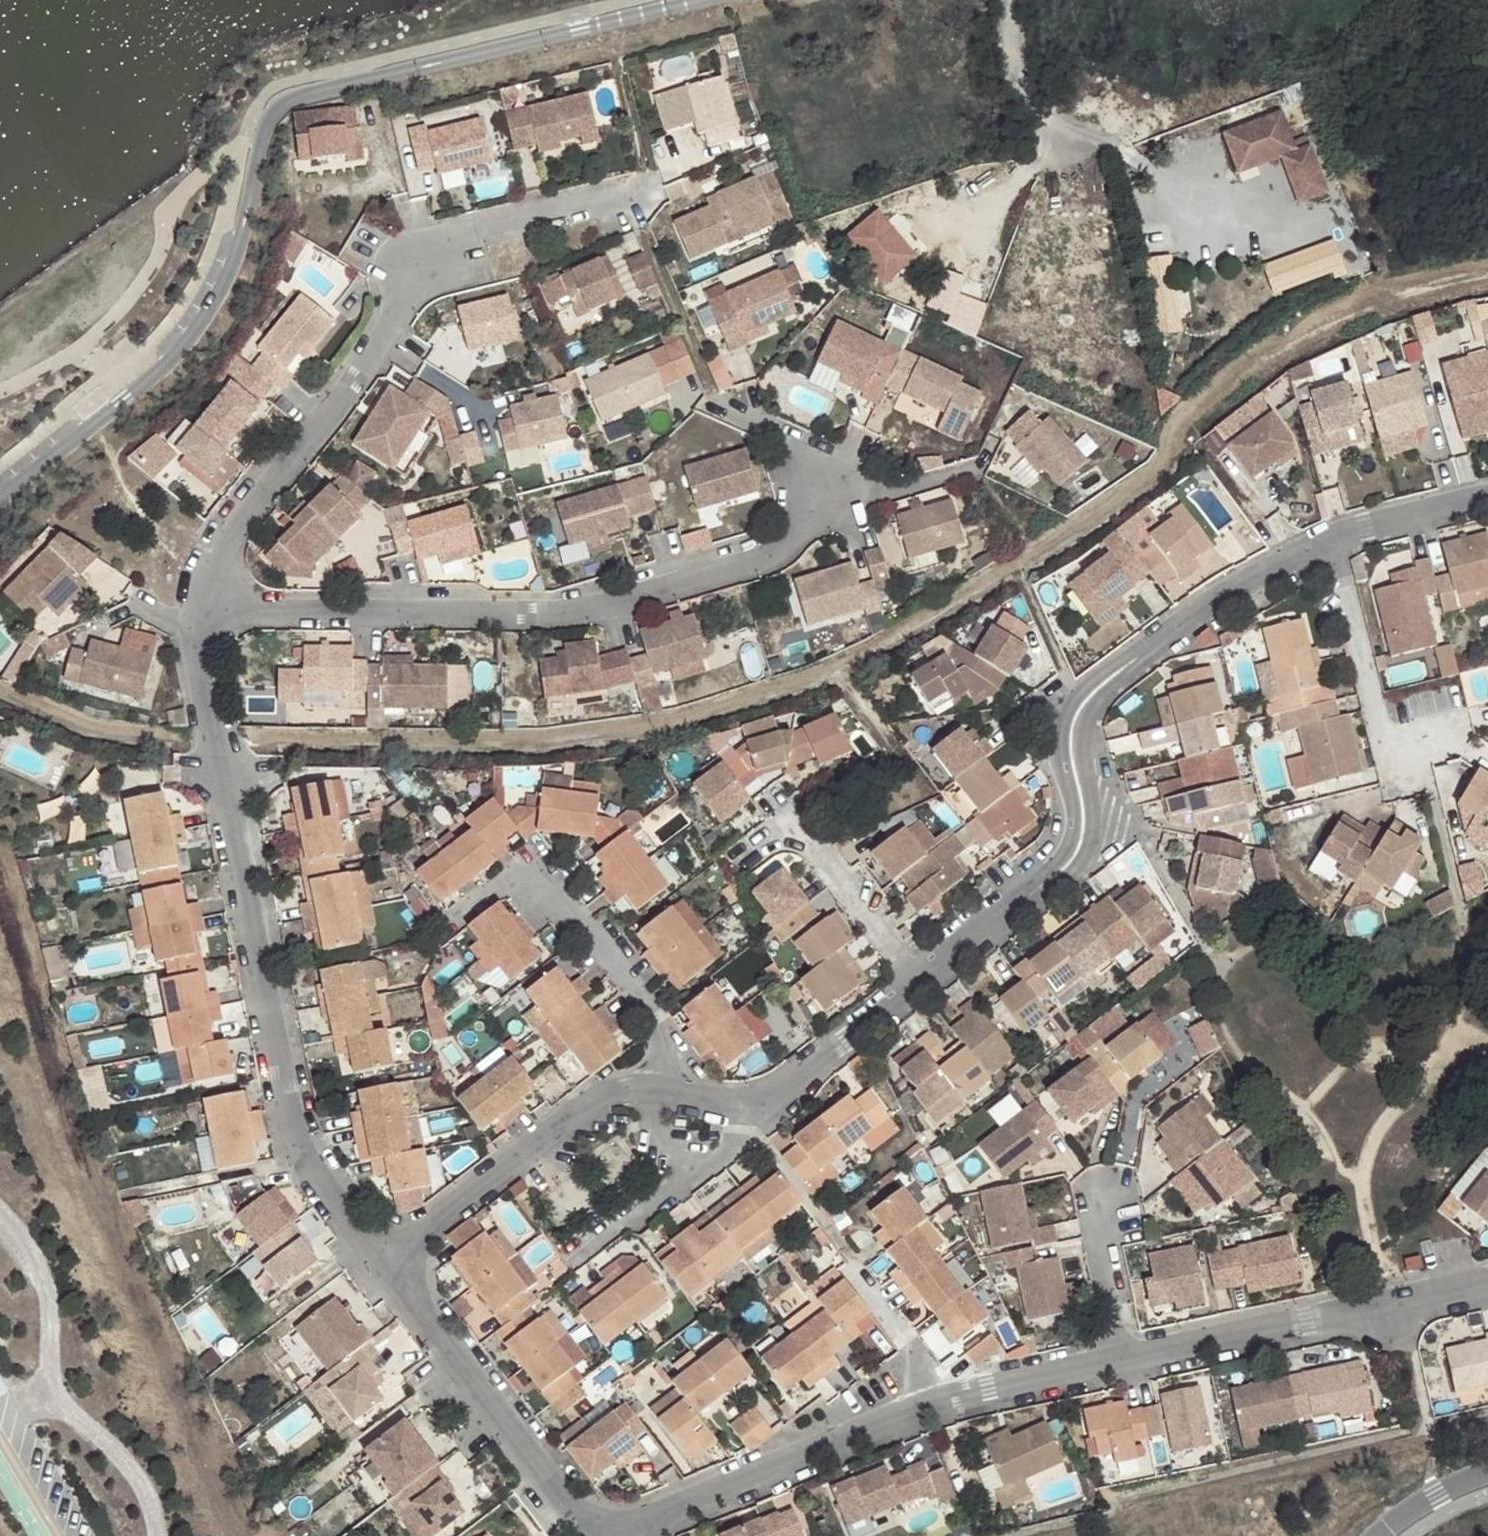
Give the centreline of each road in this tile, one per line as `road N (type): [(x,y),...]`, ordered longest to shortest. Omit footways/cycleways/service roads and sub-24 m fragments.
road 1 (unclassified): [(685,0),(295,97),(266,125),(241,239),(201,323),(125,399),(0,498)]
road 2 (residential): [(201,617),(281,1081),(336,1202),(386,1261)]
road 3 (residential): [(201,617),(520,613),(644,594),(779,554),(802,532),(828,477)]
road 4 (residential): [(923,980),(1075,866),(1089,815),(1071,739),(1087,704),(1275,565),(1331,545)]
road 5 (residential): [(643,189),(482,228),(454,246),(217,555),(201,617)]
road 6 (residential): [(631,1535),(796,1459),(955,1398),(1120,1364)]
road 7 (residential): [(1120,1364),(1487,1286)]
road 8 (residential): [(386,1261),(606,1535)]
road 9 (residential): [(386,1261),(621,1090),(680,1089)]
road 10 (residential): [(680,1089),(722,1105),(766,1104),(923,980)]
road 11 (residential): [(540,882),(671,1053),(680,1089)]
road 12 (residential): [(765,791),(923,980)]
road 13 (residential): [(1422,744),(1378,723),(1331,545)]
road 14 (residential): [(1087,1195),(1120,1364)]
road 15 (residential): [(1331,545),(1487,496)]
road 16 (unclassified): [(1379,1535),(1487,1473)]

